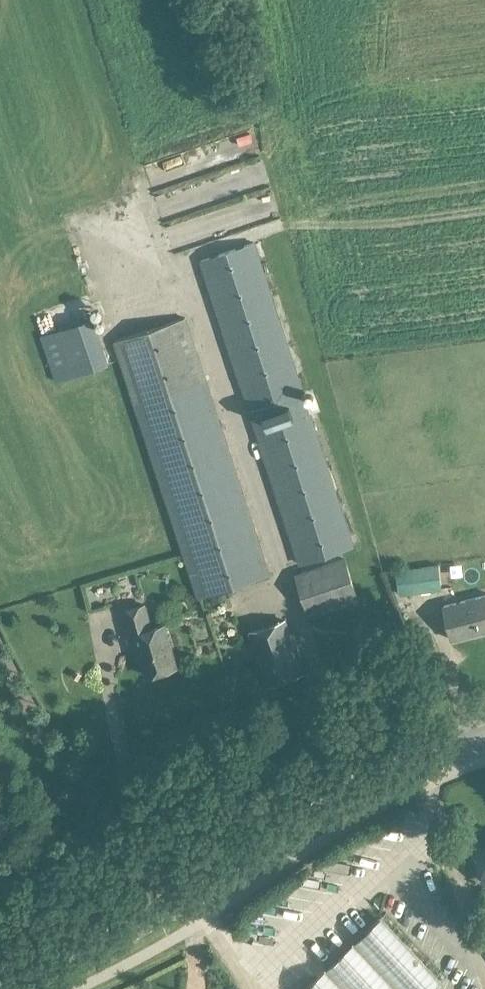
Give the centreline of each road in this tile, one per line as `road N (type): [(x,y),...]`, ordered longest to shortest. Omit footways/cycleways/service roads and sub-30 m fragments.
road 1 (secondary): [(16,988),(189,899),(369,785),(484,736)]

